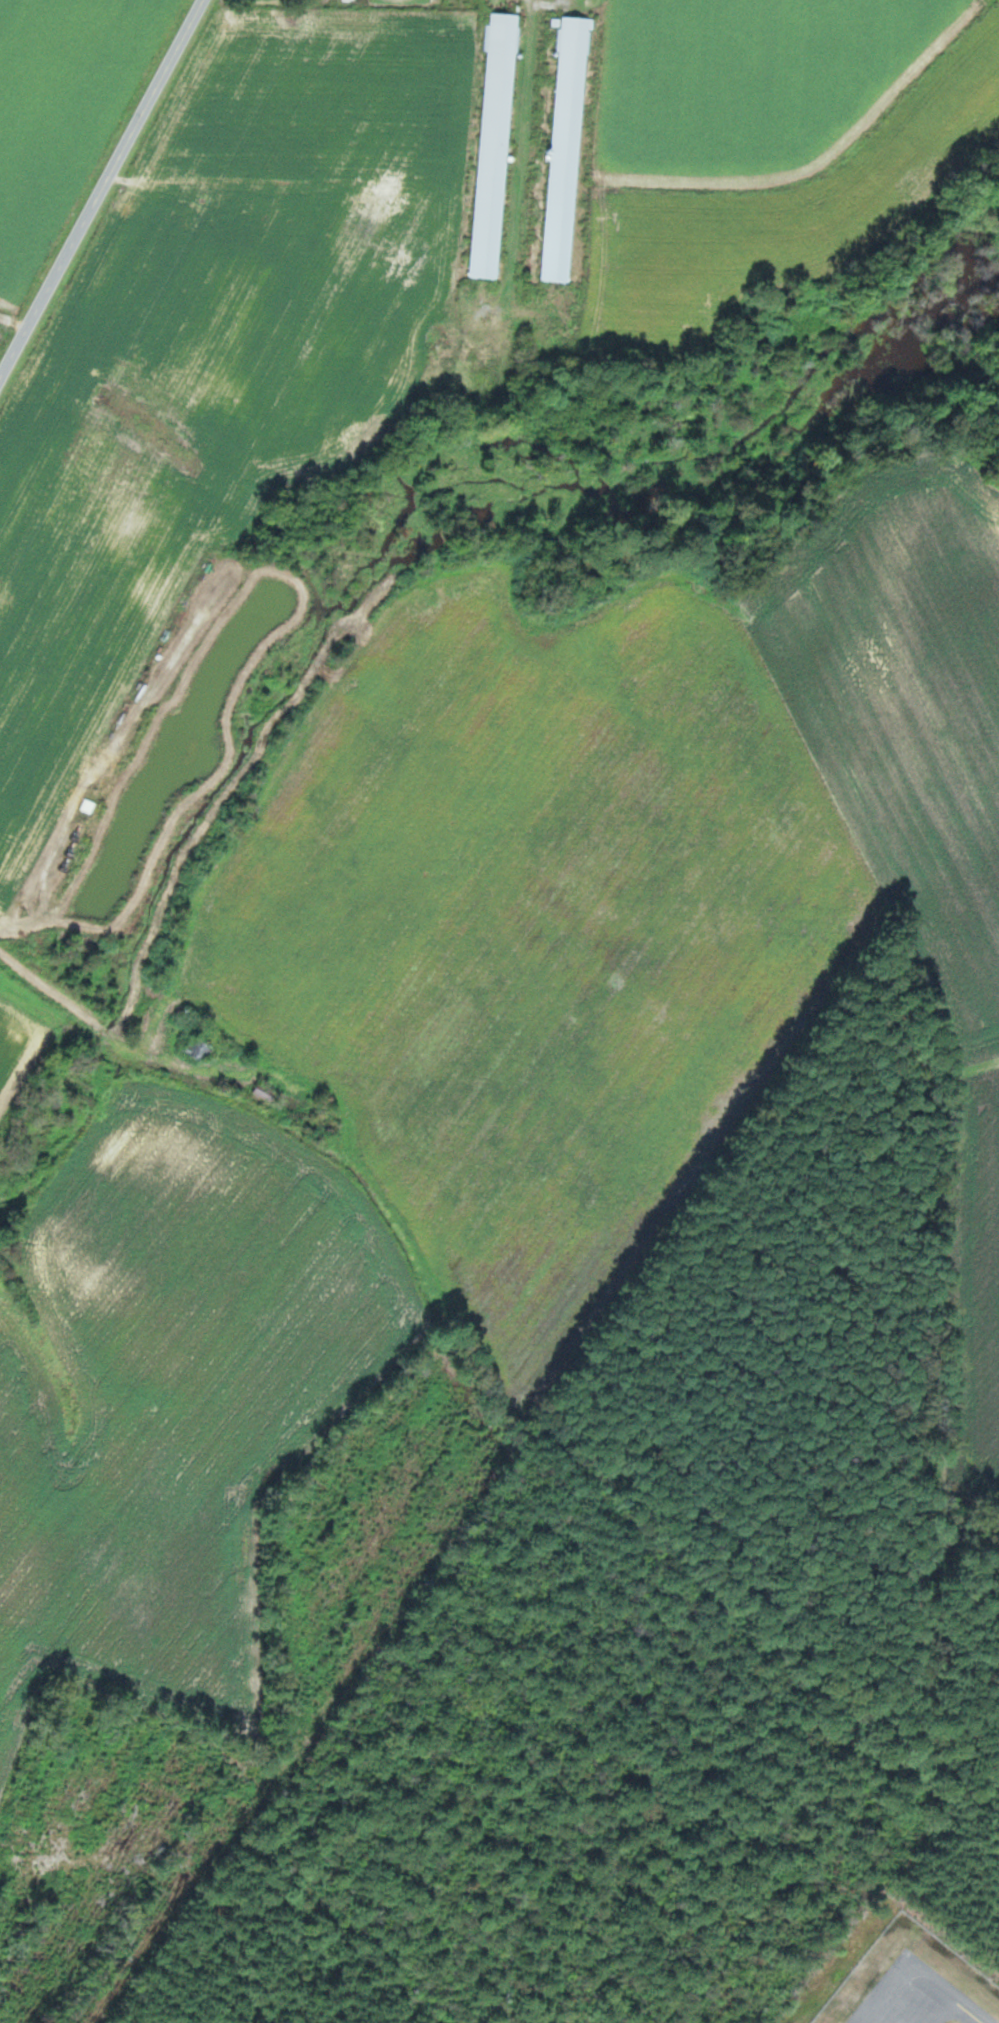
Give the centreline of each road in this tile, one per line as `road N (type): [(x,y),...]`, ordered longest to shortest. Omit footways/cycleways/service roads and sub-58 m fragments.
road 1 (residential): [(0,374),(200,0)]

